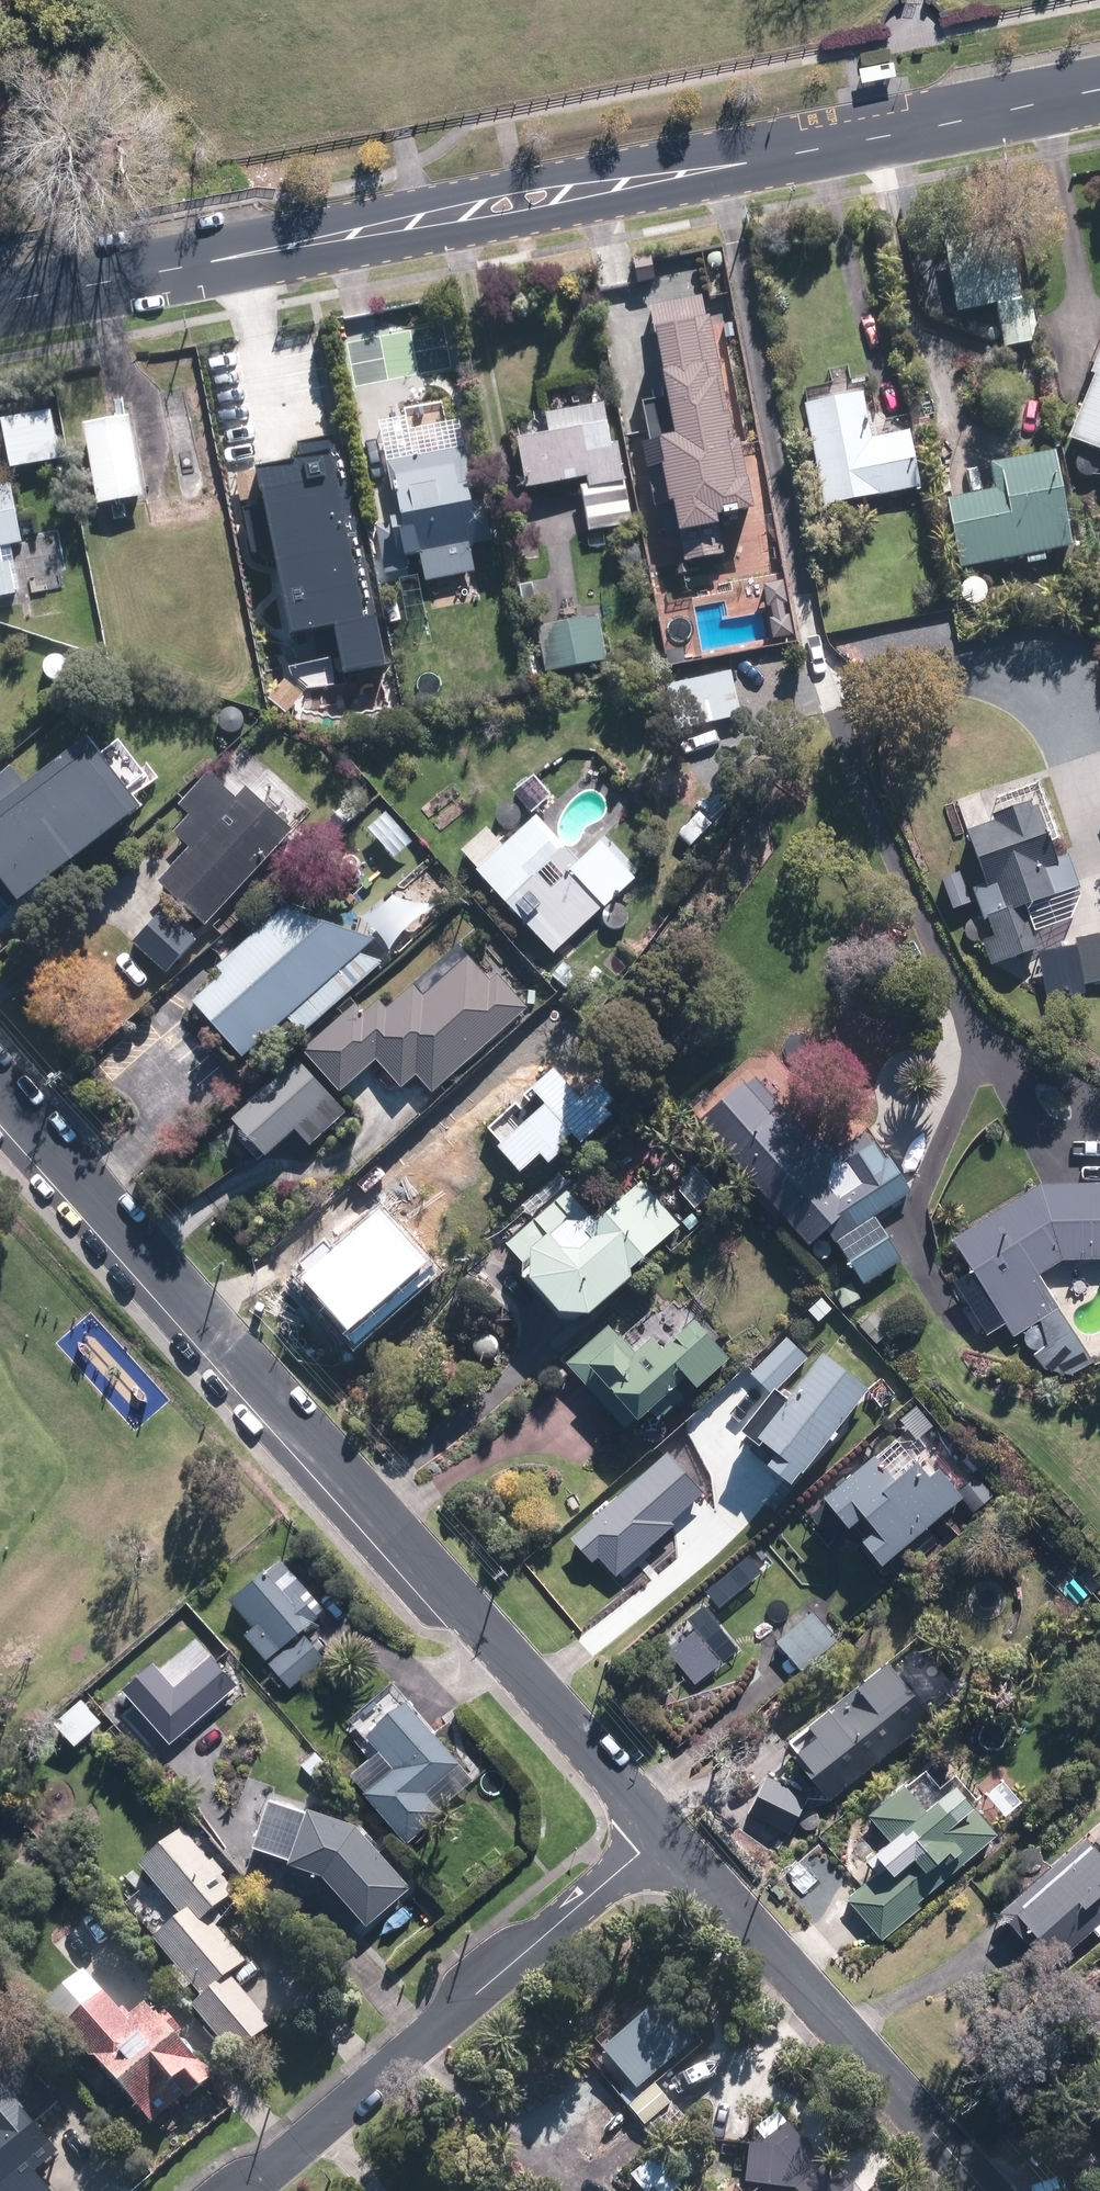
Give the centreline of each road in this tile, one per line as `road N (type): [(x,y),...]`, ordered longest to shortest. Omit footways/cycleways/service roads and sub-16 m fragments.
road 1 (tertiary): [(1099,92),(0,306)]
road 2 (residential): [(665,1832),(0,1088)]
road 3 (residential): [(249,2190),(665,1832)]
road 4 (residential): [(978,2190),(665,1832)]

